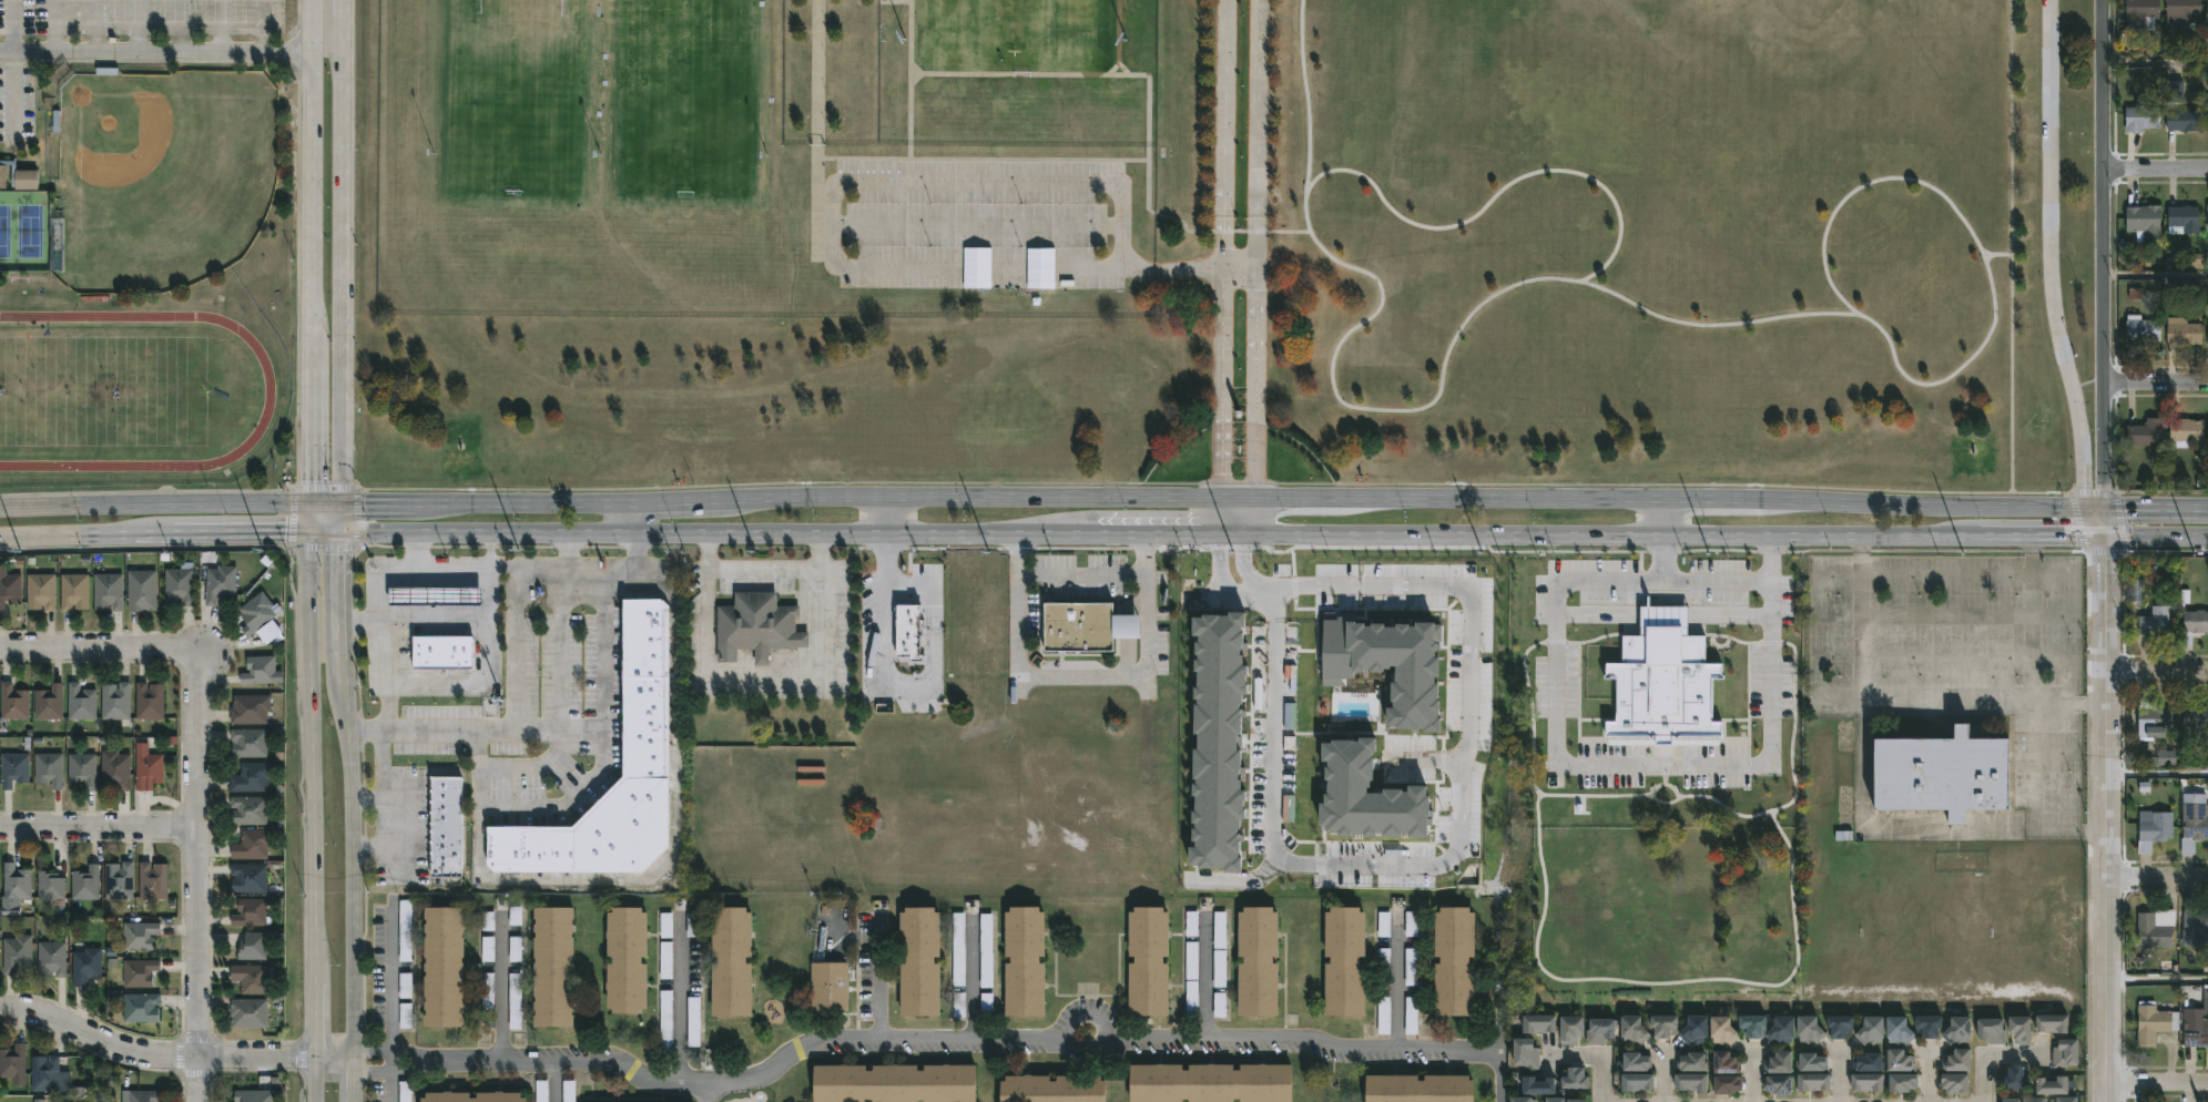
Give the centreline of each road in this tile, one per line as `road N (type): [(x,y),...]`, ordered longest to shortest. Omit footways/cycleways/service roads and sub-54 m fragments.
road 1 (secondary): [(2103,507),(1733,497),(338,502)]
road 2 (secondary): [(416,531),(2100,534)]
road 3 (secondary): [(309,531),(318,1101)]
road 4 (tertiary): [(2100,534),(2100,1101)]
road 5 (tertiary): [(2051,0),(2049,276),(2084,507),(2100,534)]
road 6 (tertiary): [(2103,507),(2103,0)]
road 7 (secondary): [(313,0),(309,502)]
road 8 (secondary): [(338,502),(341,0)]
road 9 (residential): [(197,653),(199,1101)]
road 10 (secondary): [(352,1101),(359,992),(342,681)]
road 11 (residential): [(318,1065),(199,1068),(105,1051),(0,1016)]
road 12 (secondary): [(0,538),(309,531)]
road 13 (secondary): [(309,502),(0,507)]
road 14 (residential): [(199,827),(0,827)]
road 15 (residential): [(0,652),(197,653)]

